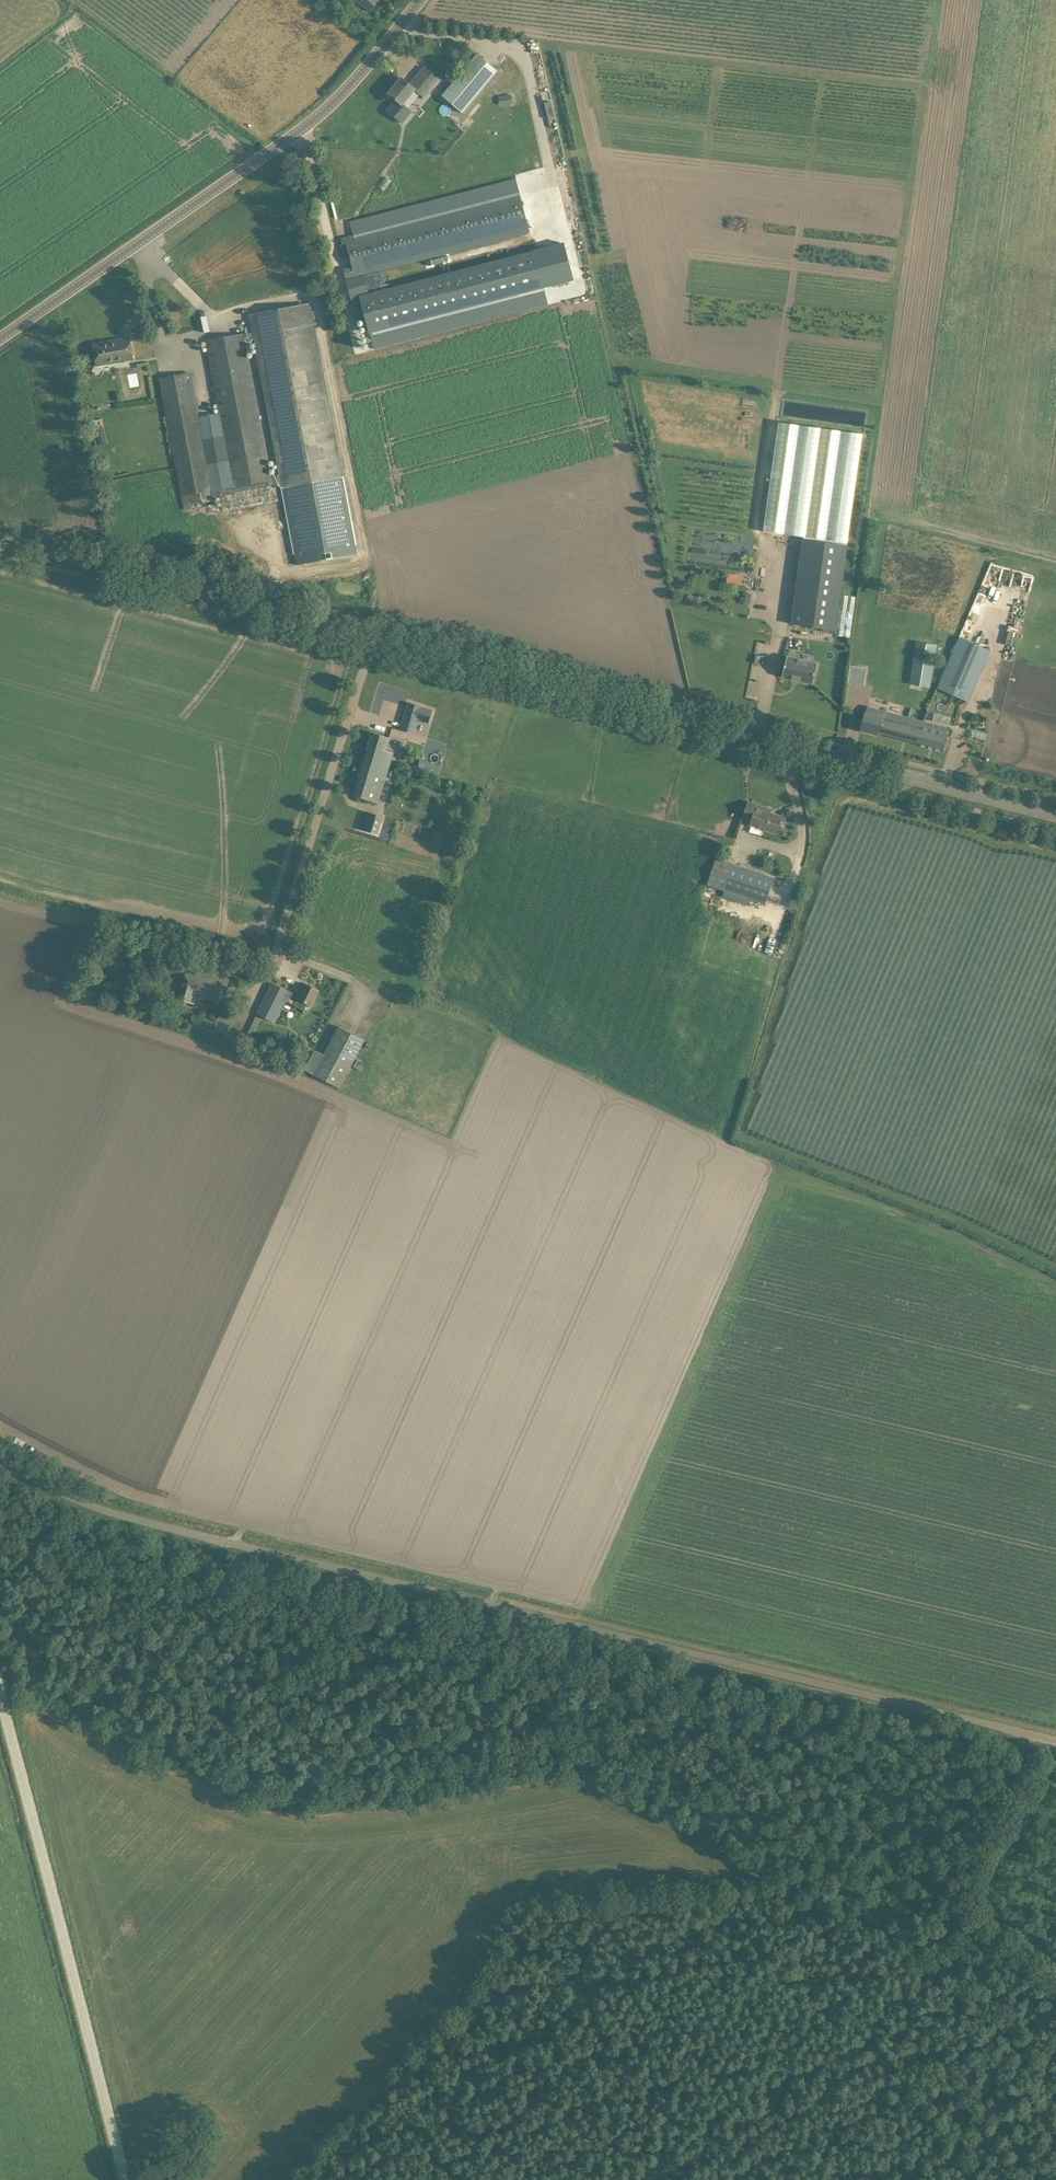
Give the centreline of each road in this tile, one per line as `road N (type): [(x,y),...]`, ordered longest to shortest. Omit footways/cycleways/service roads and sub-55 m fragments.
road 1 (unclassified): [(1055,1738),(106,1511),(0,1462)]
road 2 (tertiary): [(1055,815),(0,538)]
road 3 (track): [(313,2179),(496,1998),(541,1984),(809,1951),(884,1964),(906,1992)]
road 4 (tertiary): [(0,339),(325,111),(420,0)]
road 5 (unclassified): [(125,2179),(0,1682)]
road 6 (track): [(906,1992),(950,1931),(980,1818),(1032,1733)]
road 7 (track): [(796,2179),(736,2142),(639,2179)]
road 8 (track): [(880,2051),(761,2134),(736,2142)]

